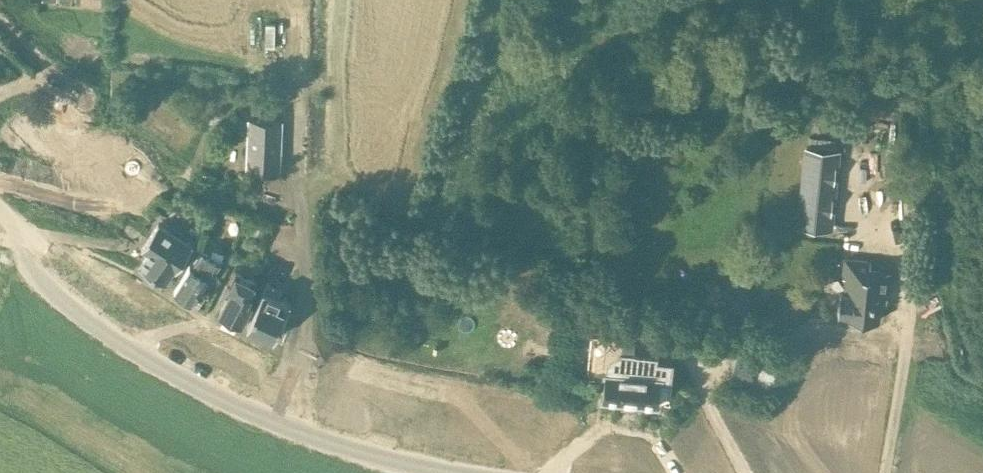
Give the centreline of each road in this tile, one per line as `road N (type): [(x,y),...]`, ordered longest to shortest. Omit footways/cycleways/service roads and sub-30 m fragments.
road 1 (unclassified): [(683,472),(471,447),(288,401),(209,365),(0,210)]

